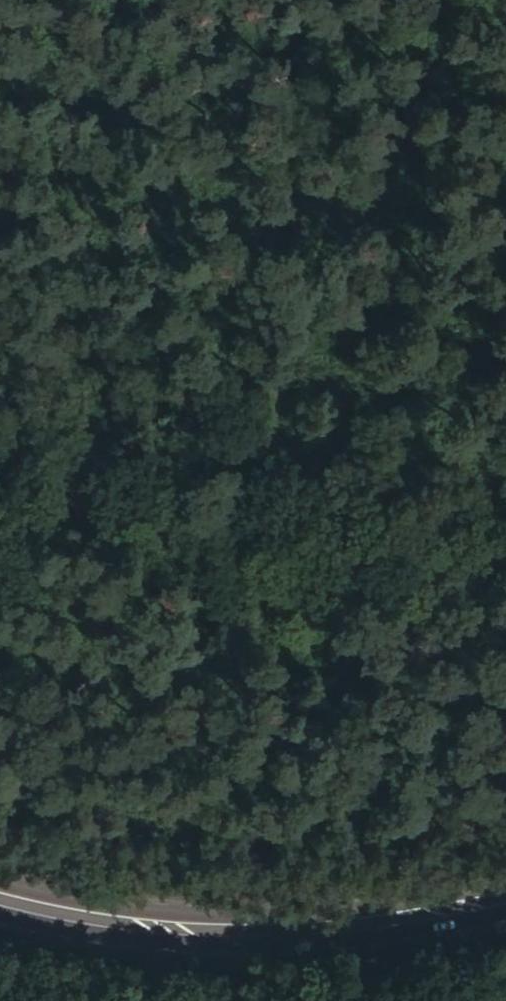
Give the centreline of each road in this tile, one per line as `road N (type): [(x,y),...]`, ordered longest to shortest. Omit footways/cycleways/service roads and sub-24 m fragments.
road 1 (primary): [(505,894),(366,924),(211,932),(0,898)]

